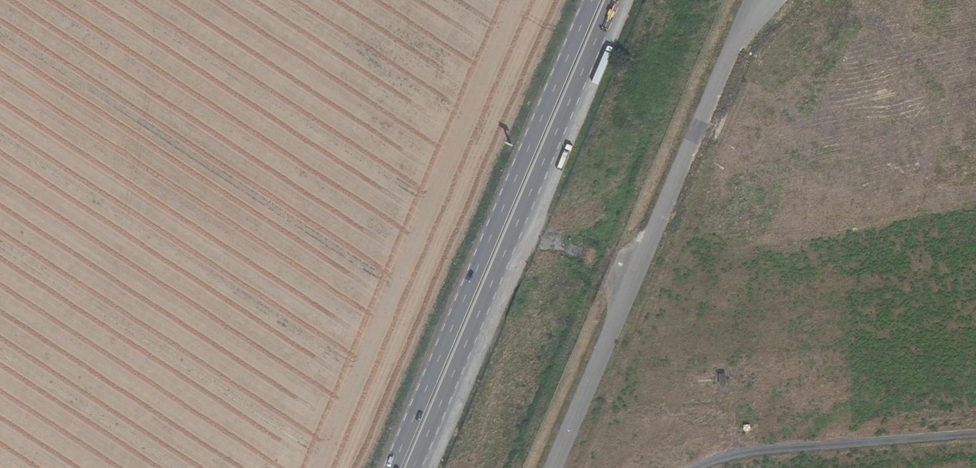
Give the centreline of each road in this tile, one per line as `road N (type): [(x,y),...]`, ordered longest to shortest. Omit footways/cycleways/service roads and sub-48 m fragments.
road 1 (primary): [(413,467),(613,0)]
road 2 (primary): [(593,0),(393,467)]

